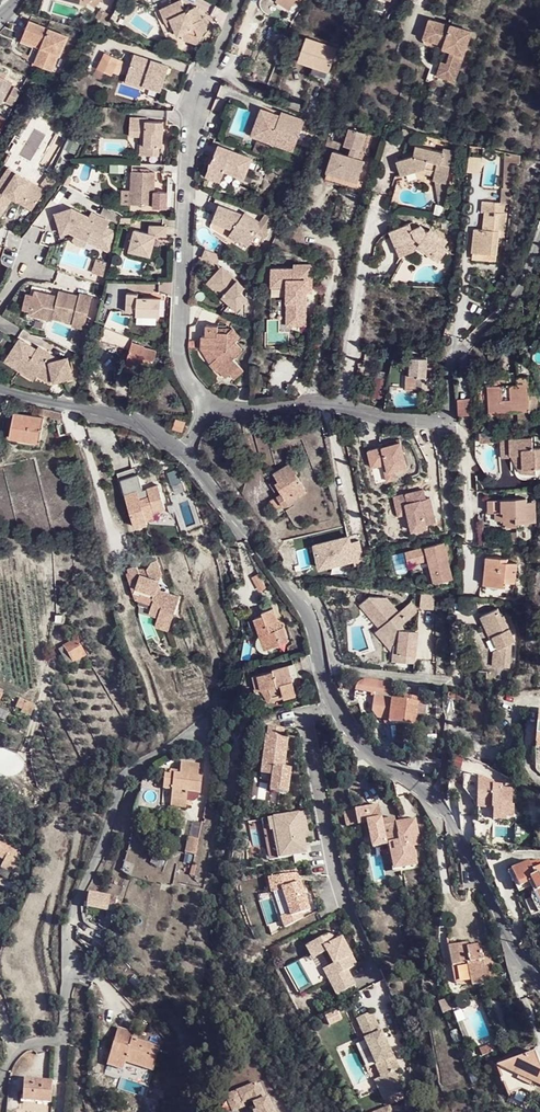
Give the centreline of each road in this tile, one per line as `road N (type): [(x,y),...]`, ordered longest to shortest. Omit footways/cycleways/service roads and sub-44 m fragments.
road 1 (residential): [(183,450),(305,612),(330,705),(362,749),(414,779),(438,806),(539,983)]
road 2 (residential): [(0,1079),(18,1048),(61,1034),(69,925),(128,775),(202,722)]
road 3 (residential): [(210,416),(191,384),(184,210),(205,79),(241,0)]
road 4 (residential): [(210,416),(311,404),(441,424),(451,421),(450,365),(470,344)]
road 5 (residential): [(0,388),(120,417),(183,450)]

